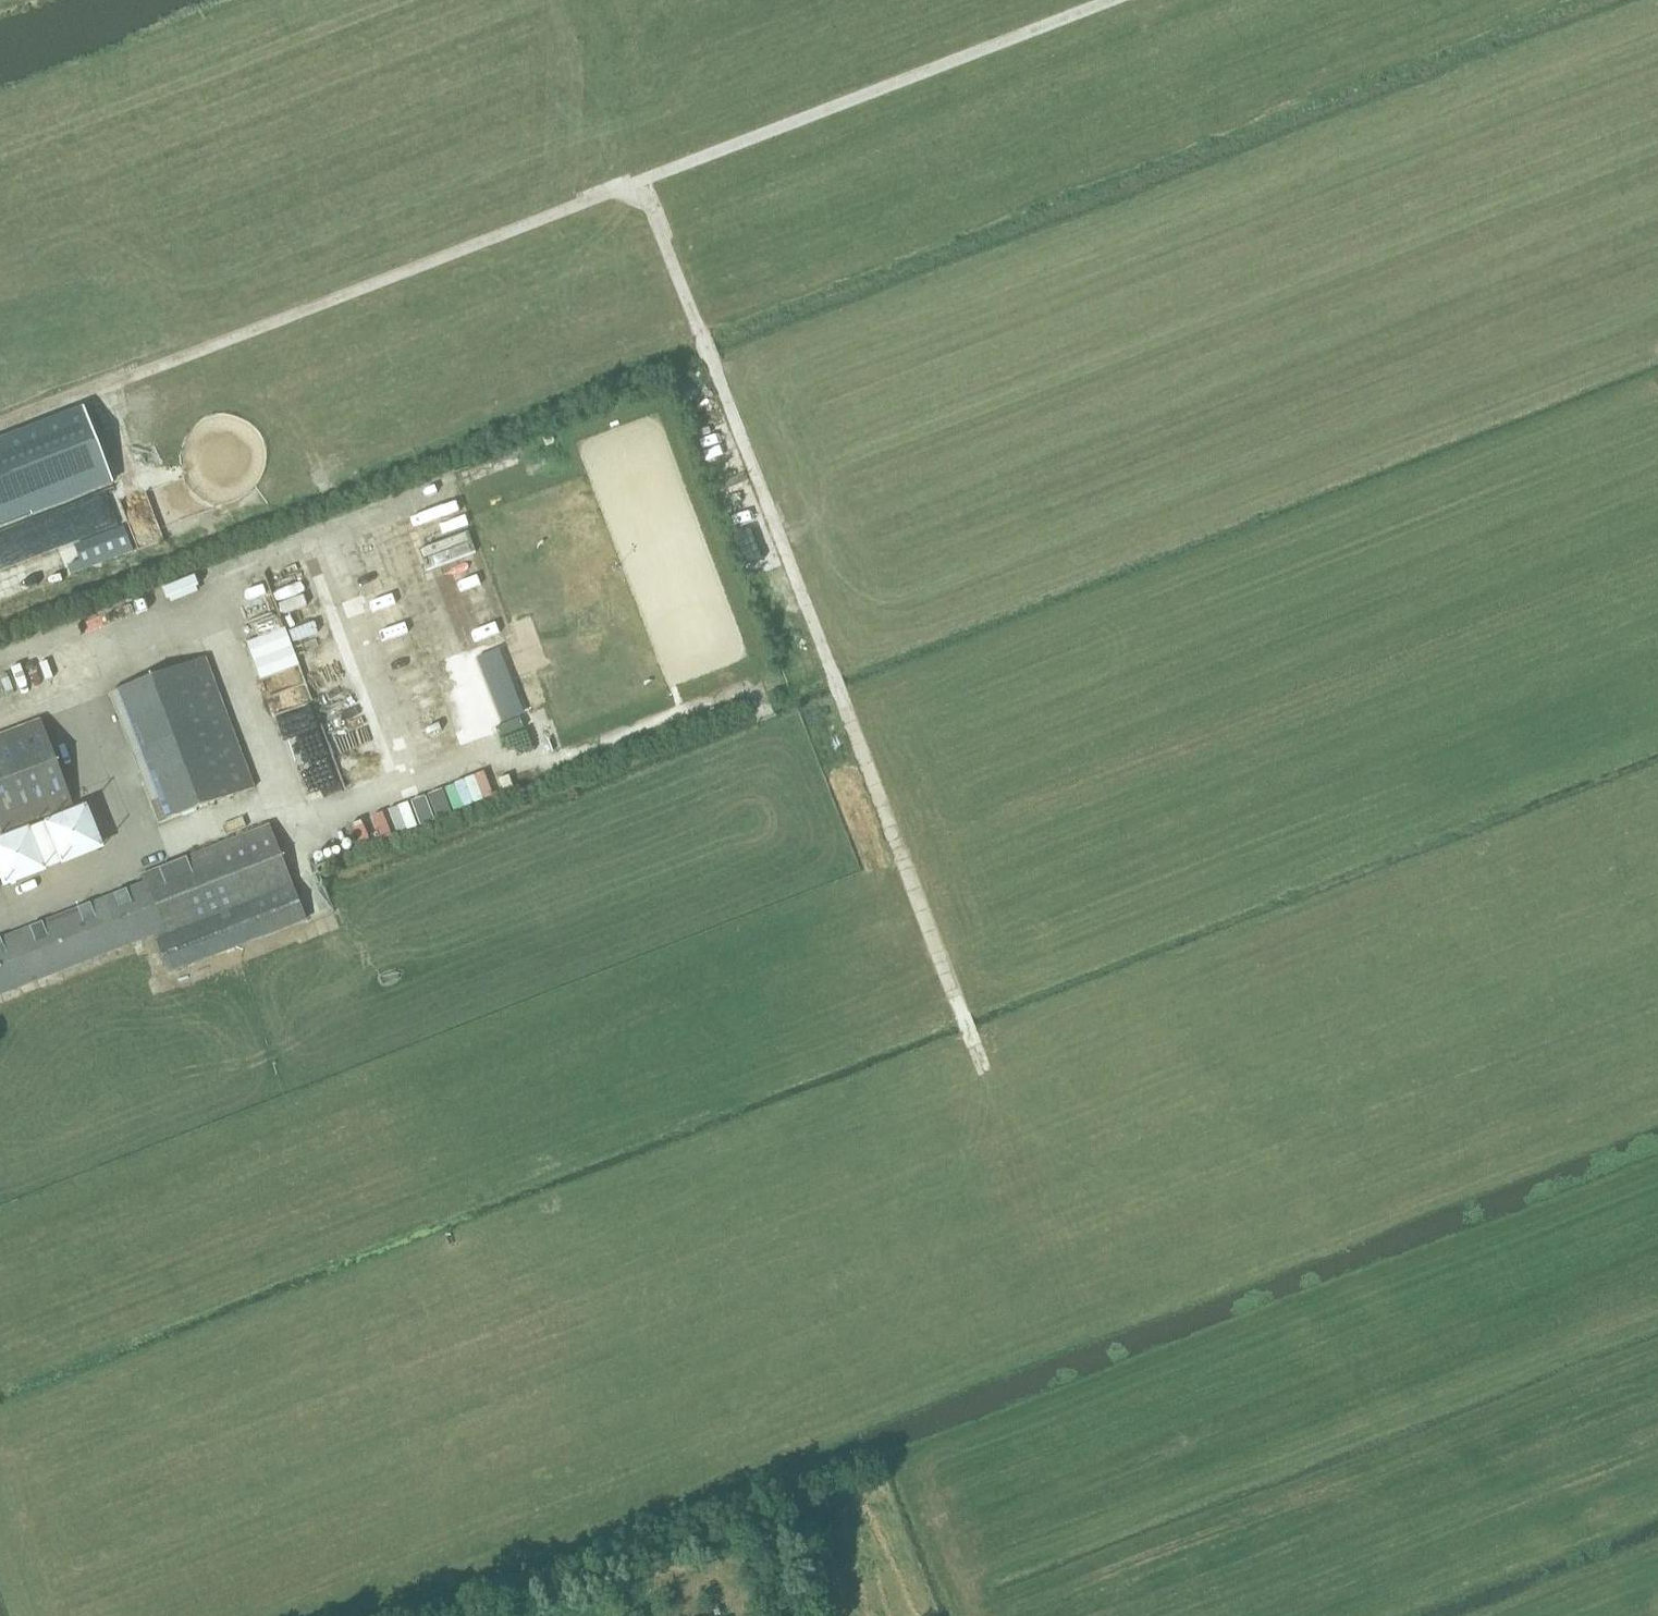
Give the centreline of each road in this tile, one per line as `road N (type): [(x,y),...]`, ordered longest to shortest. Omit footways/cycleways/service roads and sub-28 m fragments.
road 1 (track): [(0,428),(1111,0)]
road 2 (track): [(981,1070),(752,464),(635,182)]

